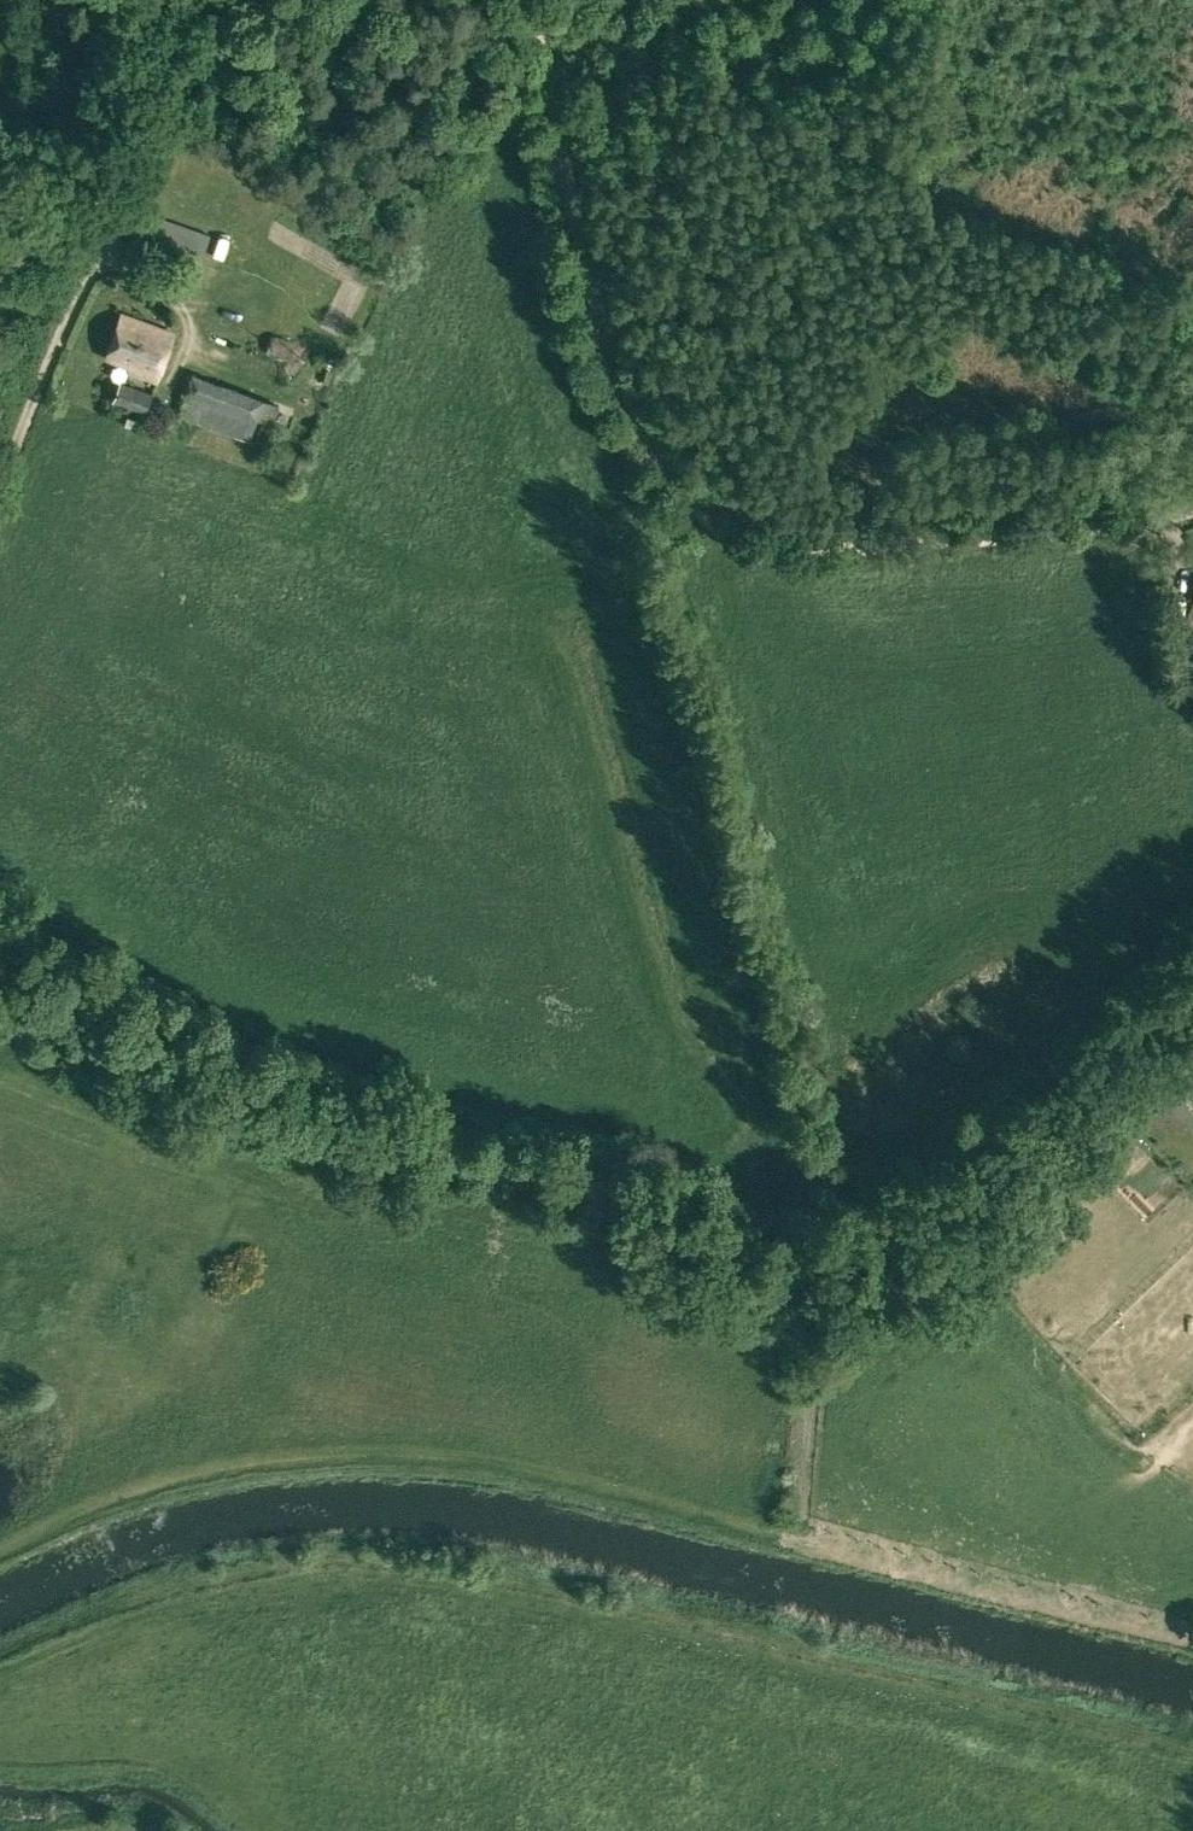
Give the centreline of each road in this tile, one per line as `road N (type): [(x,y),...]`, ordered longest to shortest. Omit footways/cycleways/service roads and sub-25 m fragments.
road 1 (track): [(1192,514),(955,541),(797,547),(741,537),(702,514),(671,482),(618,387),(581,263),(536,43),(518,0)]
road 2 (track): [(238,0),(65,323),(0,473)]

